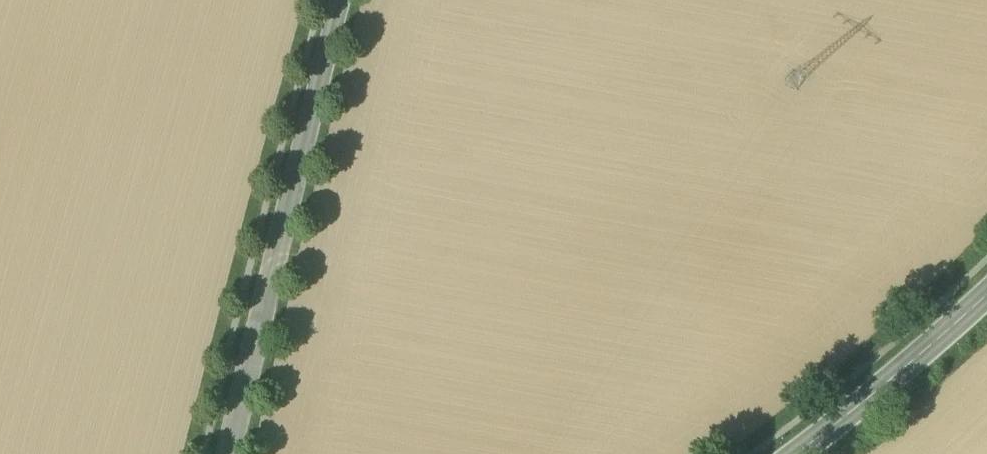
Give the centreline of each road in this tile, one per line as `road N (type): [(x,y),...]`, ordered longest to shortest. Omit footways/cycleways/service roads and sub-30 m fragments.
road 1 (unclassified): [(227,453),(340,0)]
road 2 (secondary): [(986,290),(796,453)]

